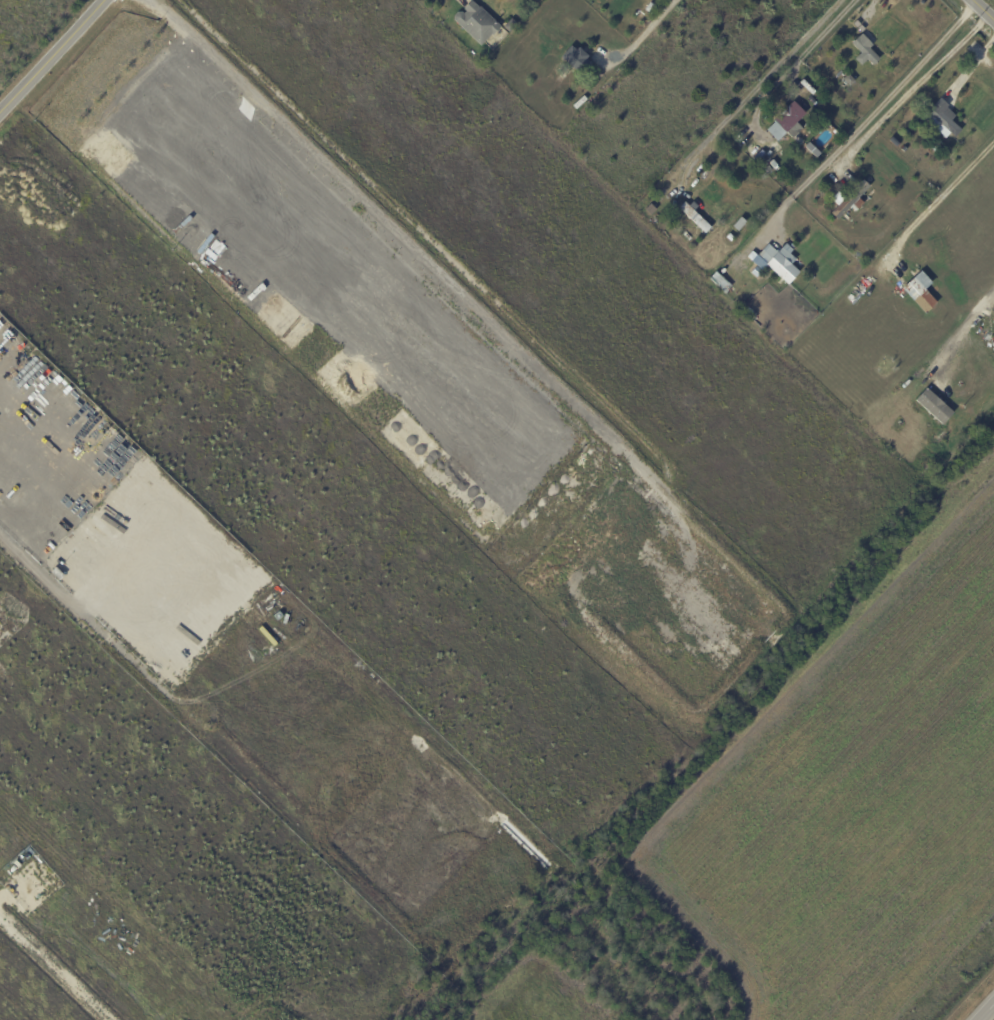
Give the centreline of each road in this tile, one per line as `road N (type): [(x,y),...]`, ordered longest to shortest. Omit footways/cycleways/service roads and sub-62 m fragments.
road 1 (residential): [(0,111),(104,0)]

